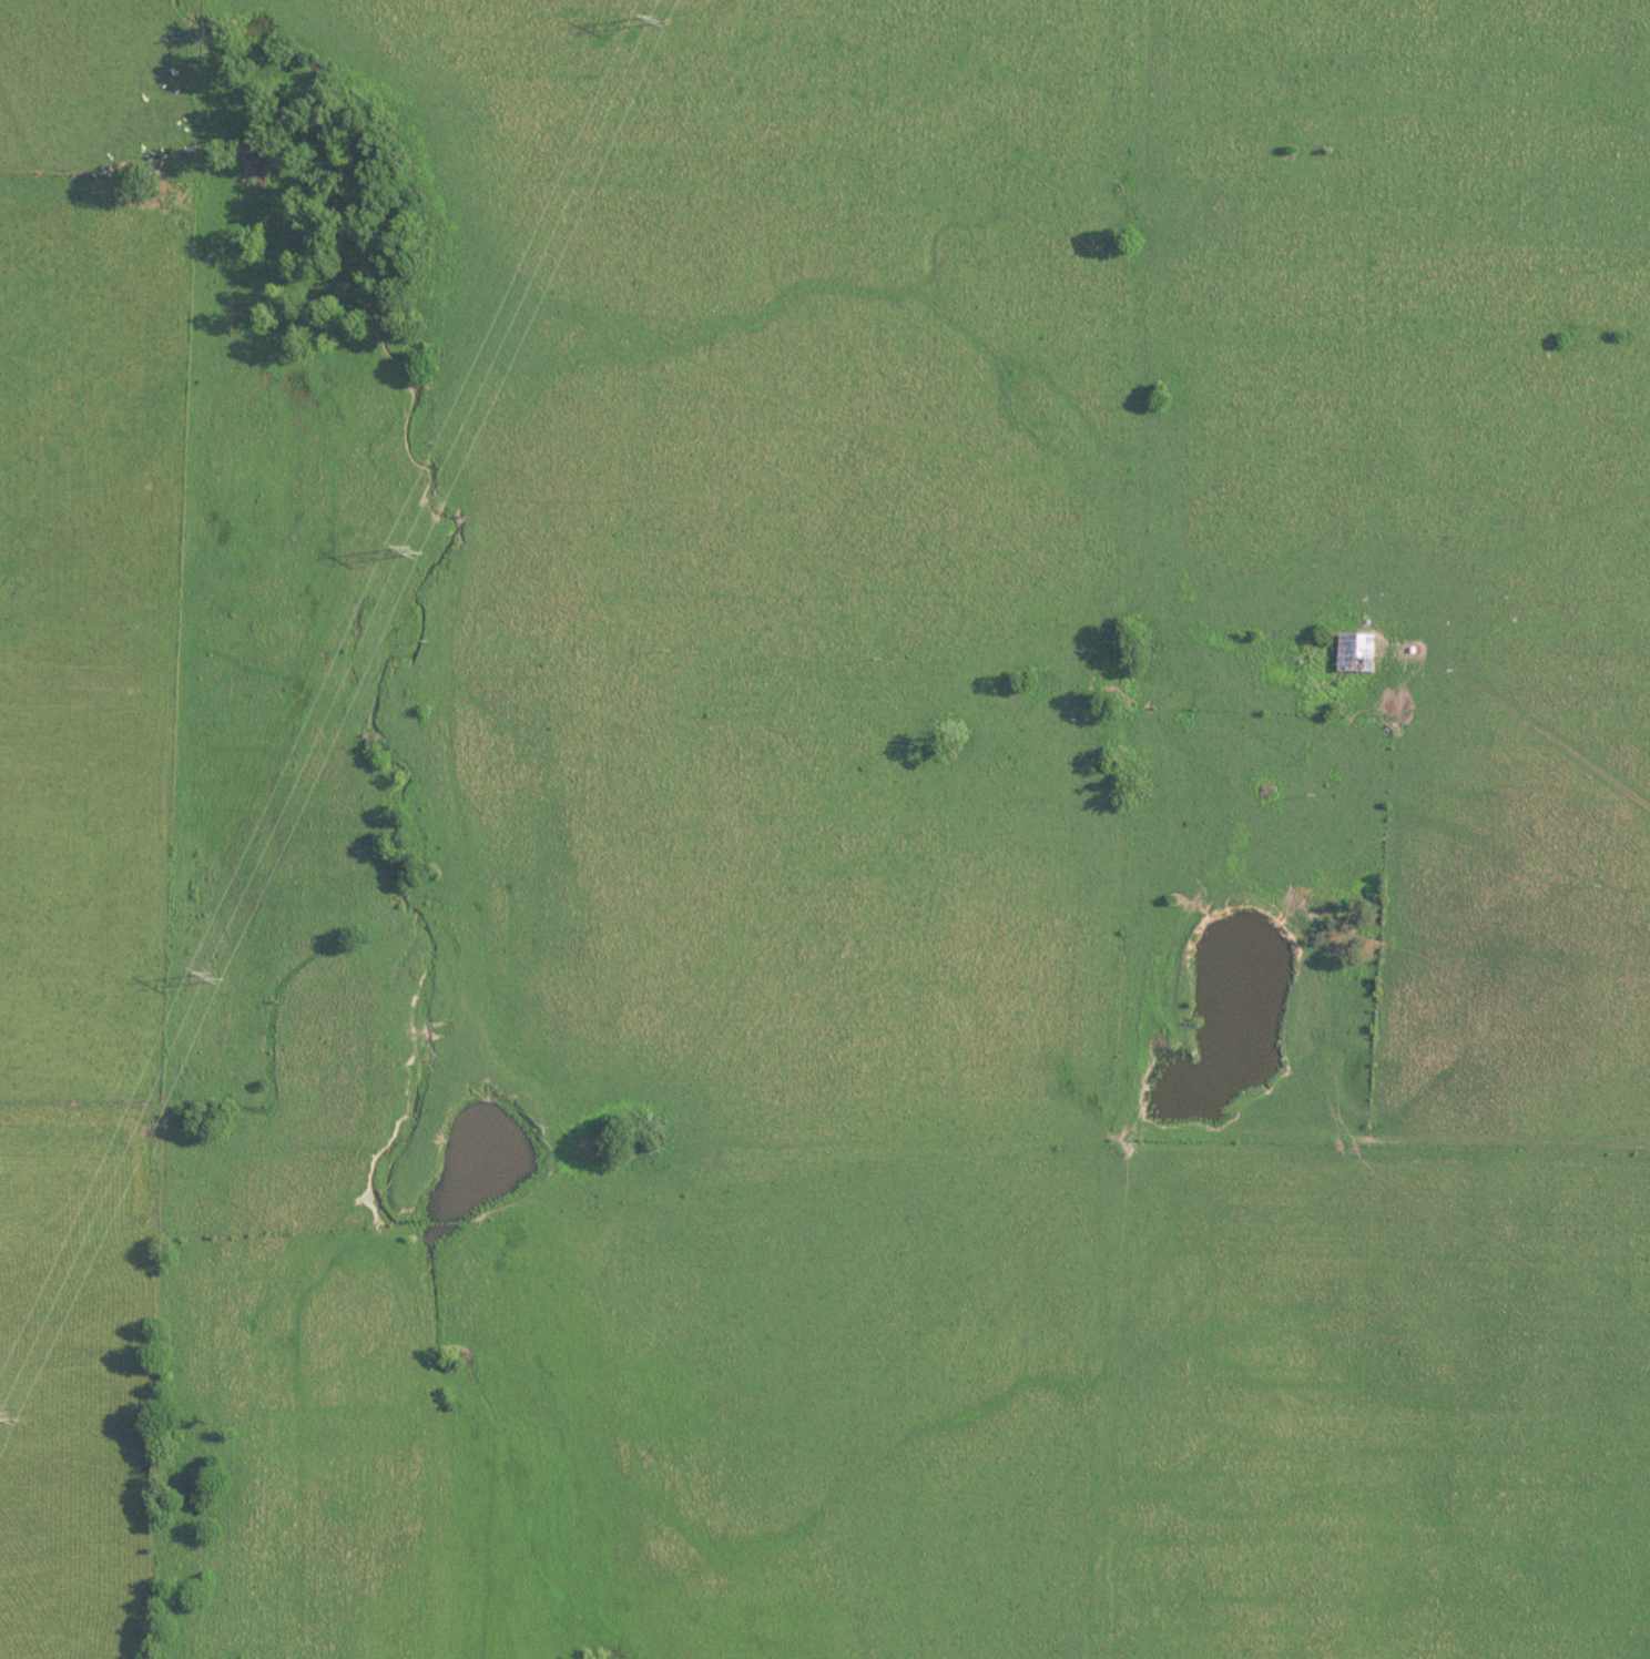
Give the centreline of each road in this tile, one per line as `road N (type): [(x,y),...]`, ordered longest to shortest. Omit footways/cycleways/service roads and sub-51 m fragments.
road 1 (residential): [(1649,807),(1382,609)]

